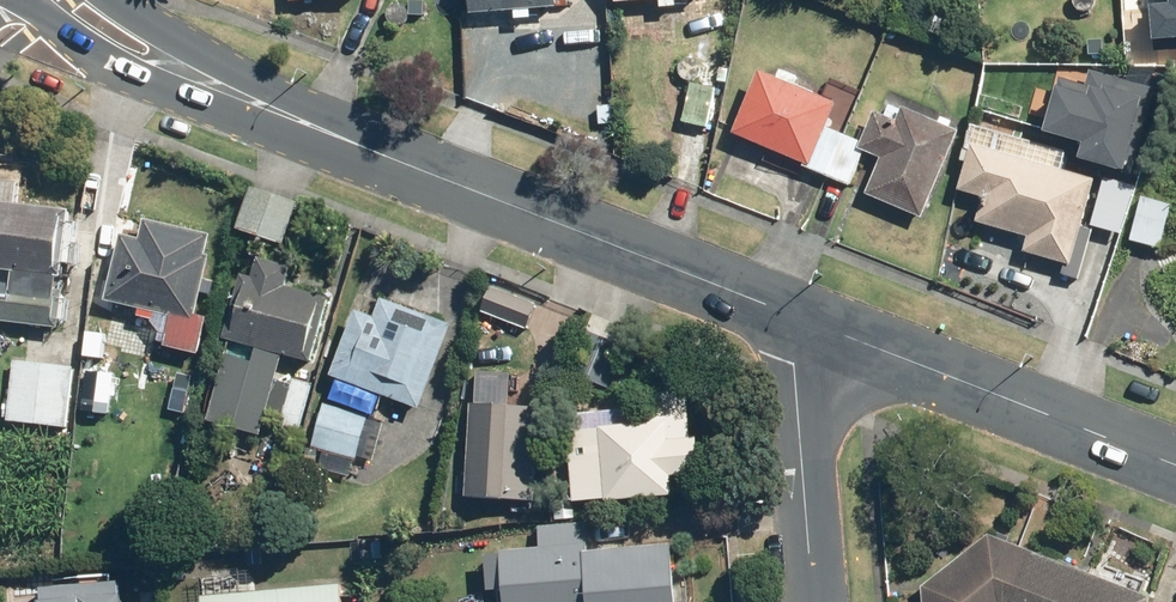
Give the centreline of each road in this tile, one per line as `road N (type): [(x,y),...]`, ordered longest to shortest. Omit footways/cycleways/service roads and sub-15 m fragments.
road 1 (primary): [(319,130),(812,323)]
road 2 (primary): [(812,323),(1175,464)]
road 3 (primary): [(319,130),(107,64),(26,0)]
road 4 (residential): [(812,323),(795,361),(813,601)]
road 5 (primary): [(95,0),(319,130)]

